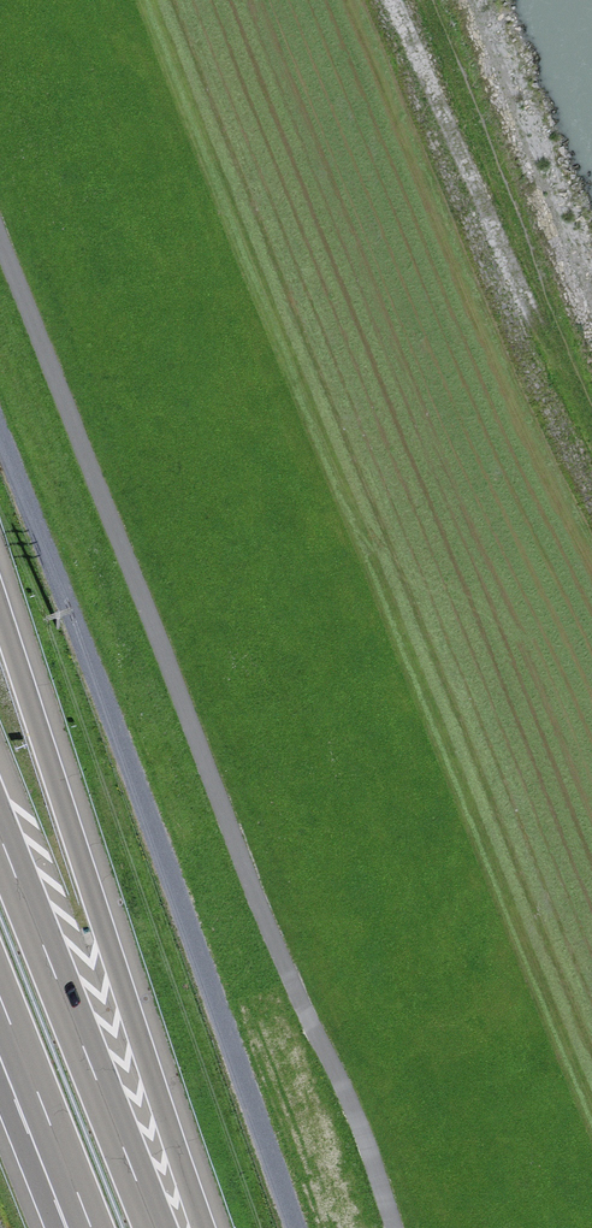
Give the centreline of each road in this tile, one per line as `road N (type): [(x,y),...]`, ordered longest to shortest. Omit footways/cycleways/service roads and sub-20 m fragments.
road 1 (track): [(0,227),(256,886),(355,1104),(399,1227)]
road 2 (track): [(0,432),(295,1227)]
road 3 (motorway): [(206,1227),(0,591)]
road 4 (motorway): [(155,1227),(0,837)]
road 5 (motorway): [(26,1066),(93,1227)]

